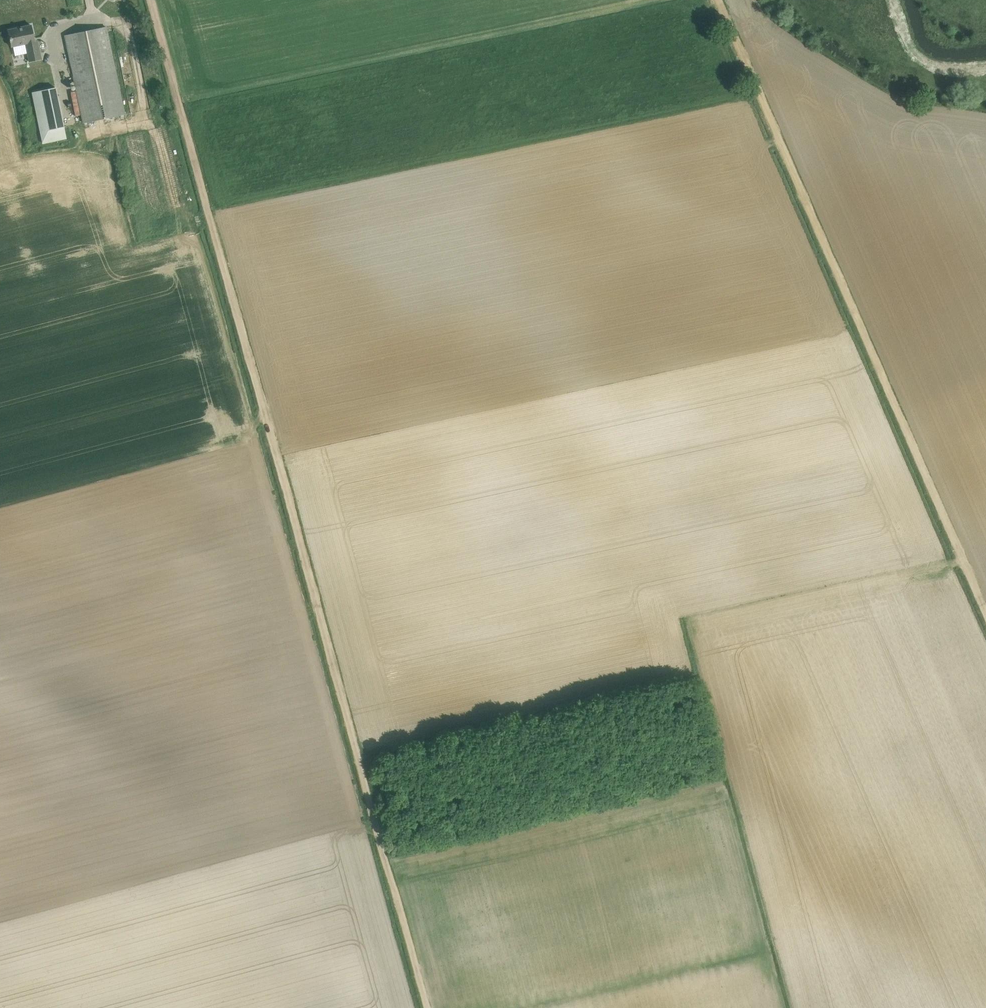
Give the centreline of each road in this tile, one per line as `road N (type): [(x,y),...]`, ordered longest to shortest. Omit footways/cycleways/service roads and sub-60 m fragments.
road 1 (track): [(426,1007),(150,0)]
road 2 (track): [(718,0),(985,612)]

